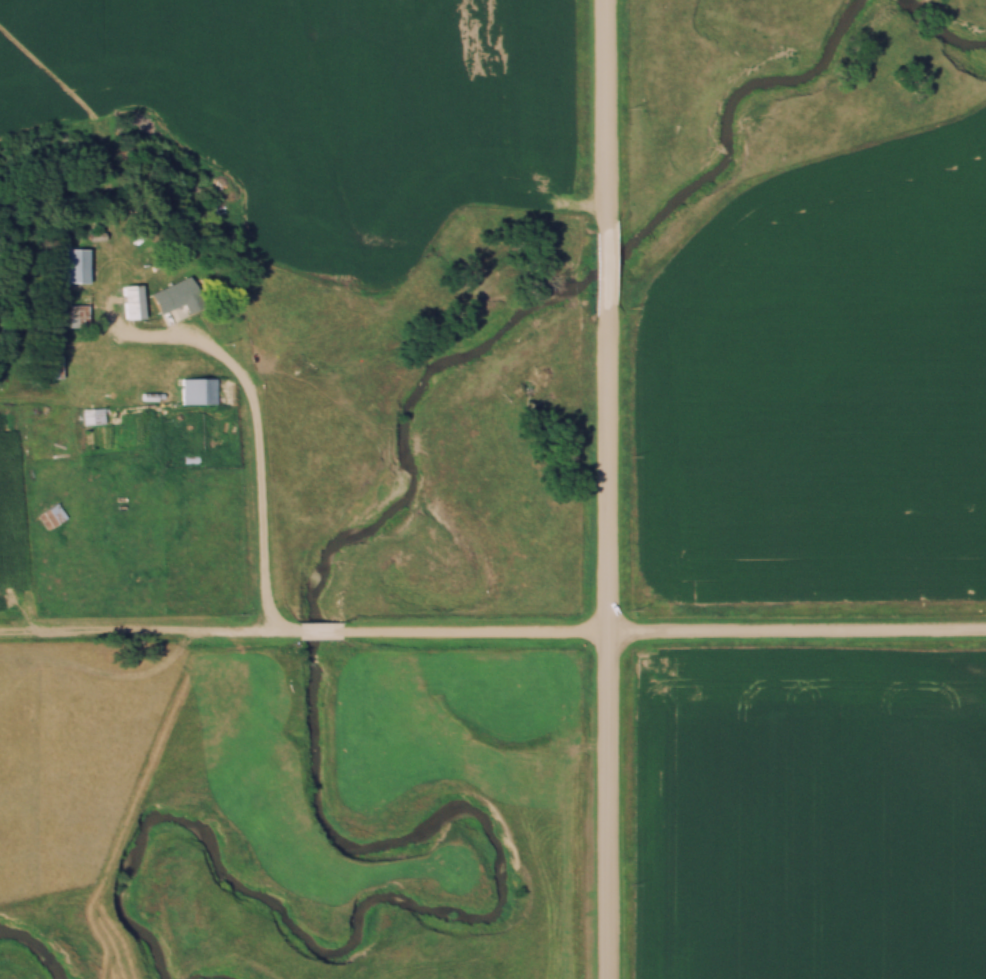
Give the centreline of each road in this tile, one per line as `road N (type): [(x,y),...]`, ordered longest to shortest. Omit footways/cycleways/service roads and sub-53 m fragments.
road 1 (residential): [(609,978),(607,306)]
road 2 (track): [(129,334),(200,338),(254,396),(271,634)]
road 3 (residential): [(985,632),(608,634)]
road 4 (track): [(0,632),(301,634)]
road 5 (track): [(340,634),(608,634)]
road 6 (residential): [(606,236),(606,0)]

